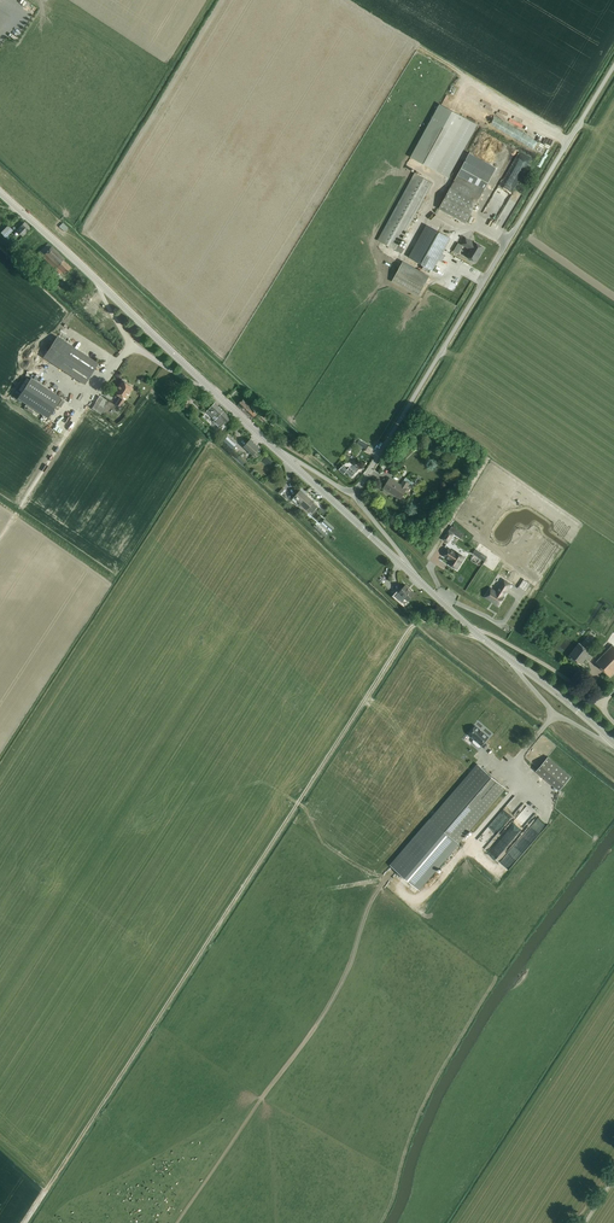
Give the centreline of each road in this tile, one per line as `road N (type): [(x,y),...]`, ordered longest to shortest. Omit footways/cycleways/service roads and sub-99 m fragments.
road 1 (track): [(480,636),(423,619),(409,630),(45,1193)]
road 2 (unclassified): [(354,495),(613,62)]
road 3 (tertiary): [(281,455),(0,193)]
road 4 (tertiary): [(613,743),(413,574)]
road 5 (tertiary): [(413,574),(281,455)]

